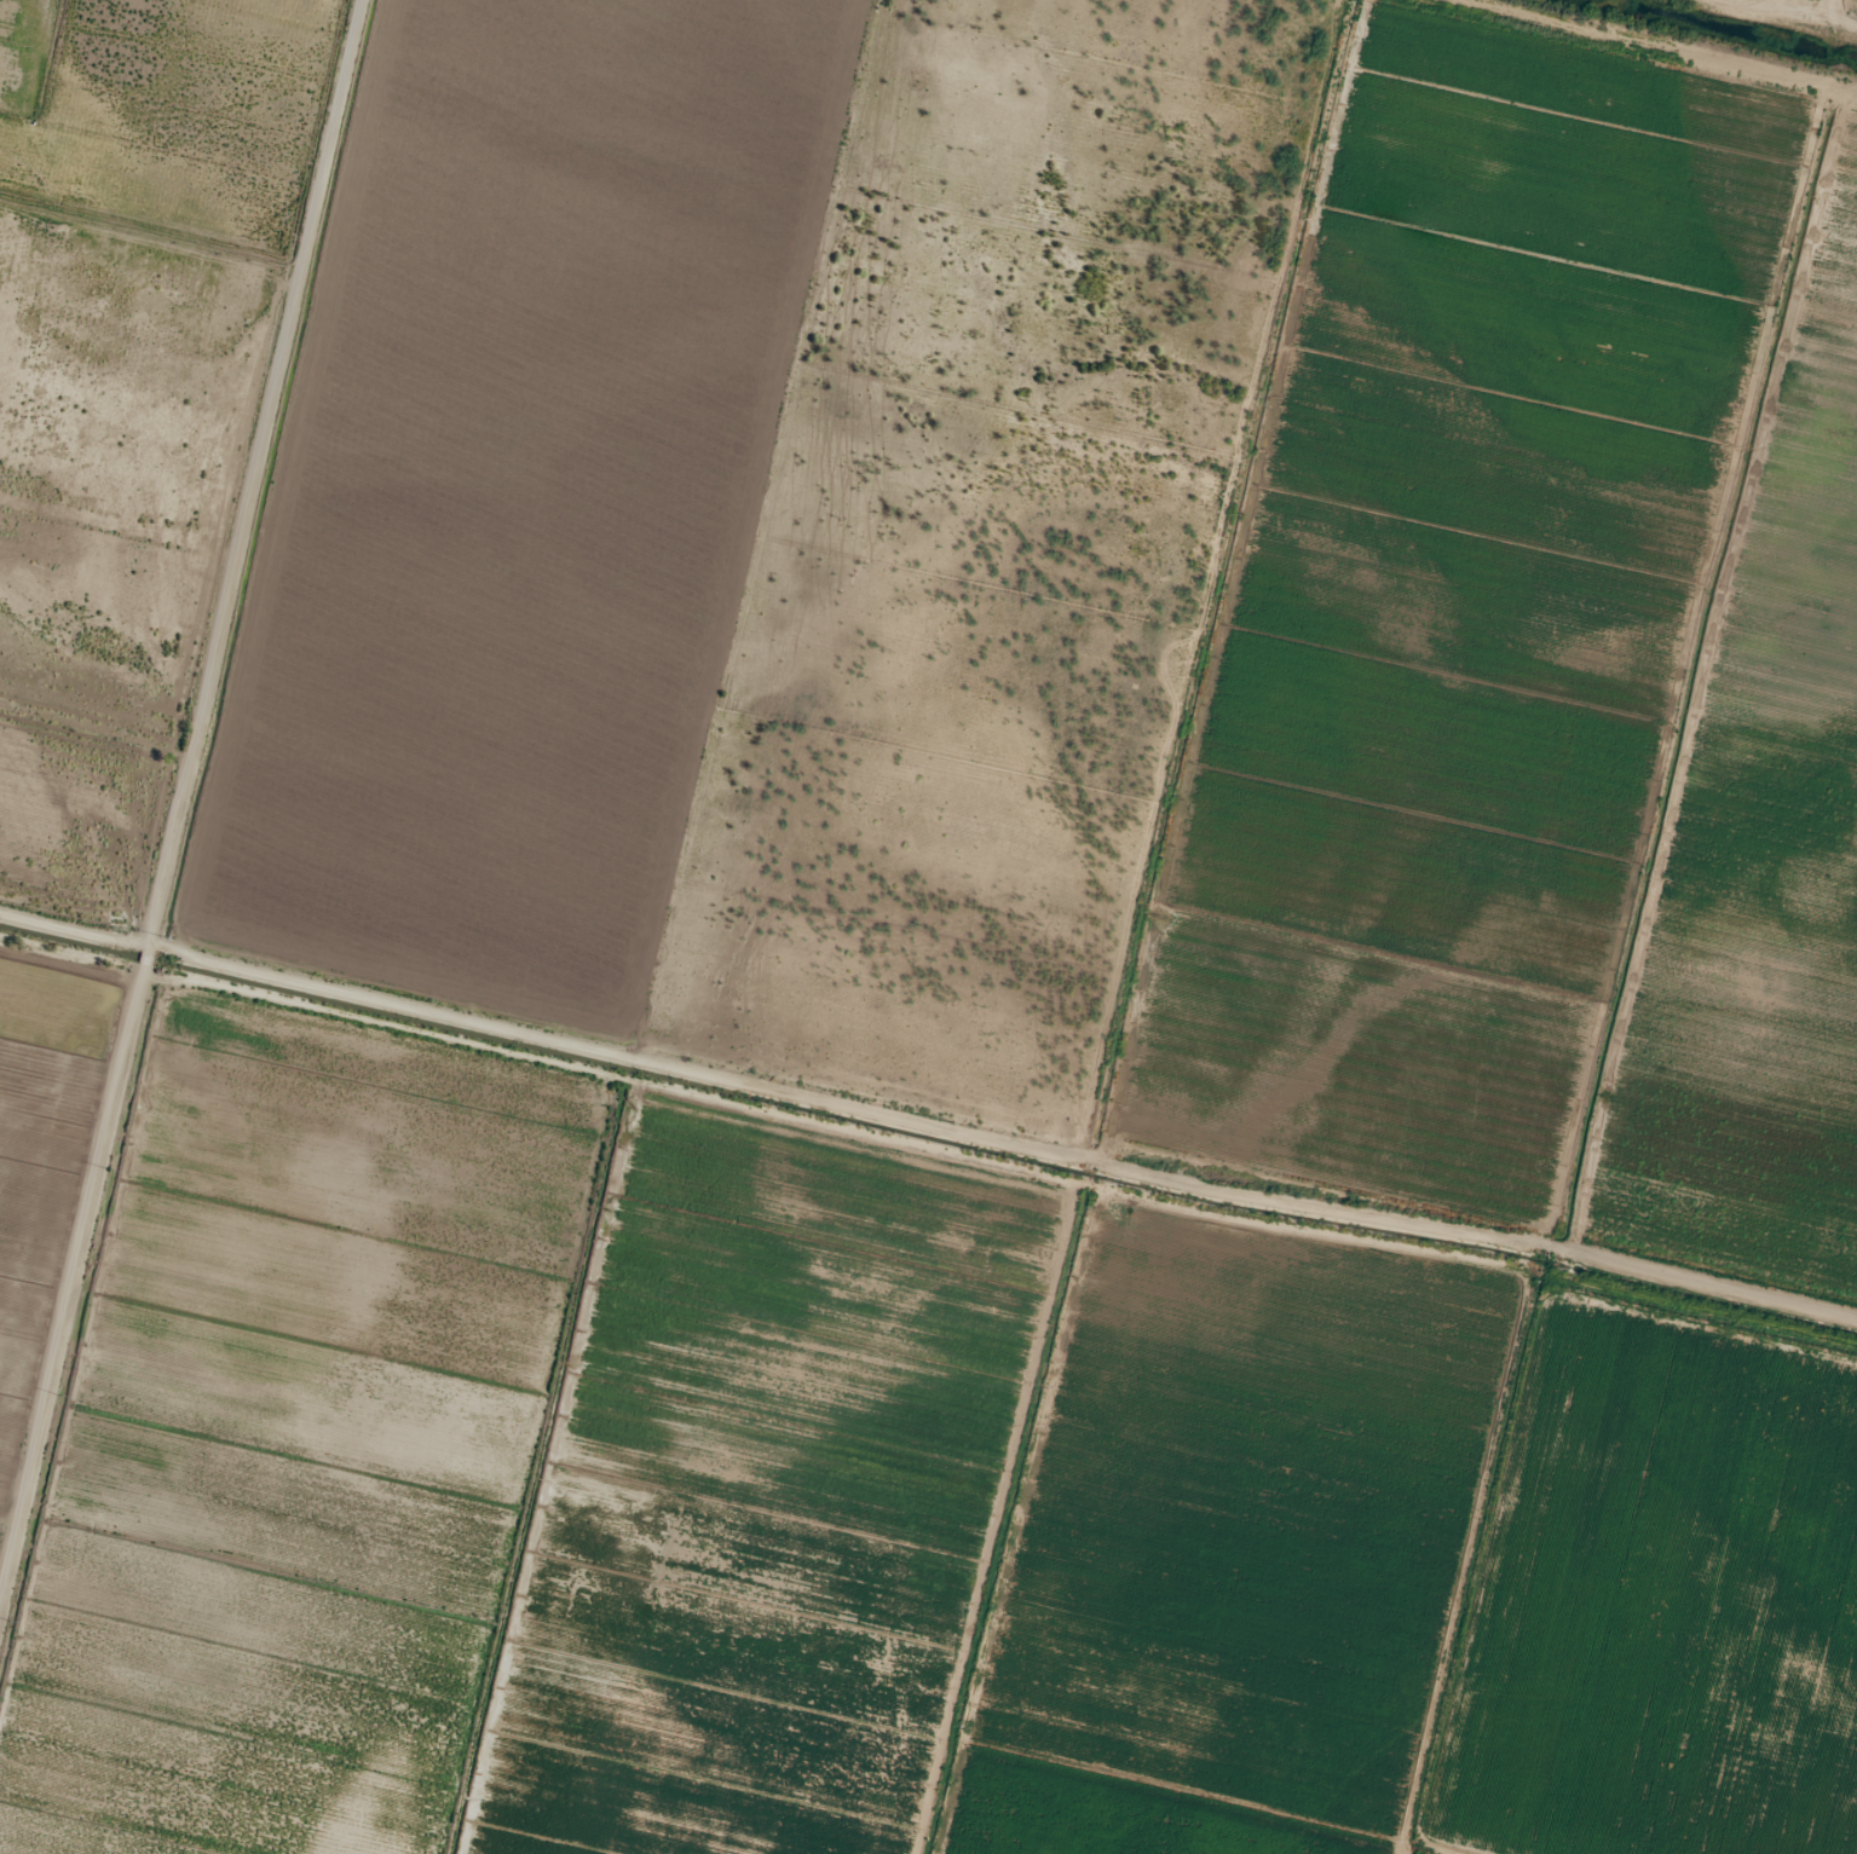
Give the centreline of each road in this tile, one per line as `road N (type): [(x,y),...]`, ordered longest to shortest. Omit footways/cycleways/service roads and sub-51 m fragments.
road 1 (track): [(0,1623),(361,0)]

